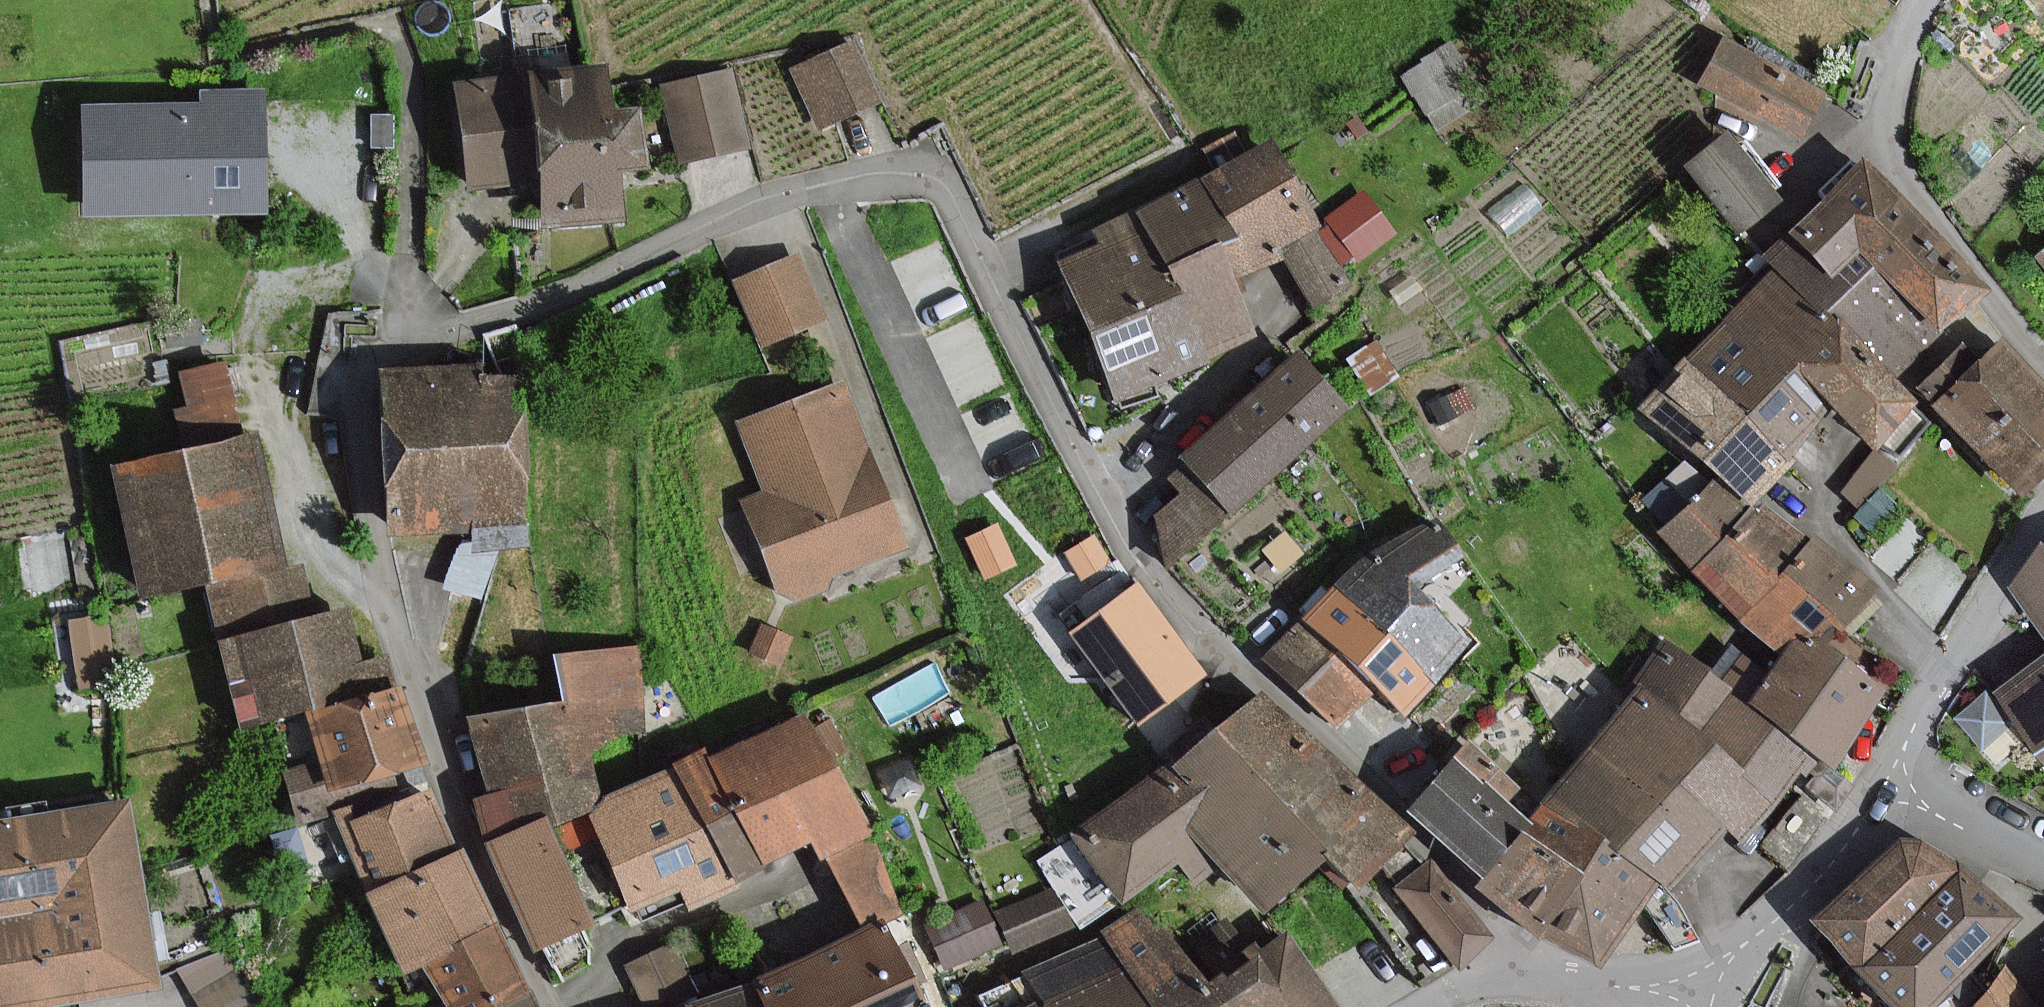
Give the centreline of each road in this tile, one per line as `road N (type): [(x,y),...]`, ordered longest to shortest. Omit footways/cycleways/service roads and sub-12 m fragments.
road 1 (residential): [(1546,985),(1539,964),(1454,872),(1177,600),(1055,409),(951,197),(932,179),(885,174),(784,196),(552,297),(392,349),(361,372),(359,444),(389,614),(458,811),(548,1006)]
road 2 (residential): [(1932,0),(1916,25),(1892,121),(1910,187),(2043,359)]
road 3 (residential): [(1885,784),(1930,696),(2043,518)]
road 4 (residential): [(1703,994),(1799,902),(1885,784)]
road 5 (residential): [(2043,863),(1951,823),(1885,784)]
road 6 (residential): [(1703,994),(1546,985)]
road 7 (residential): [(1546,985),(1477,984),(1425,1006)]

